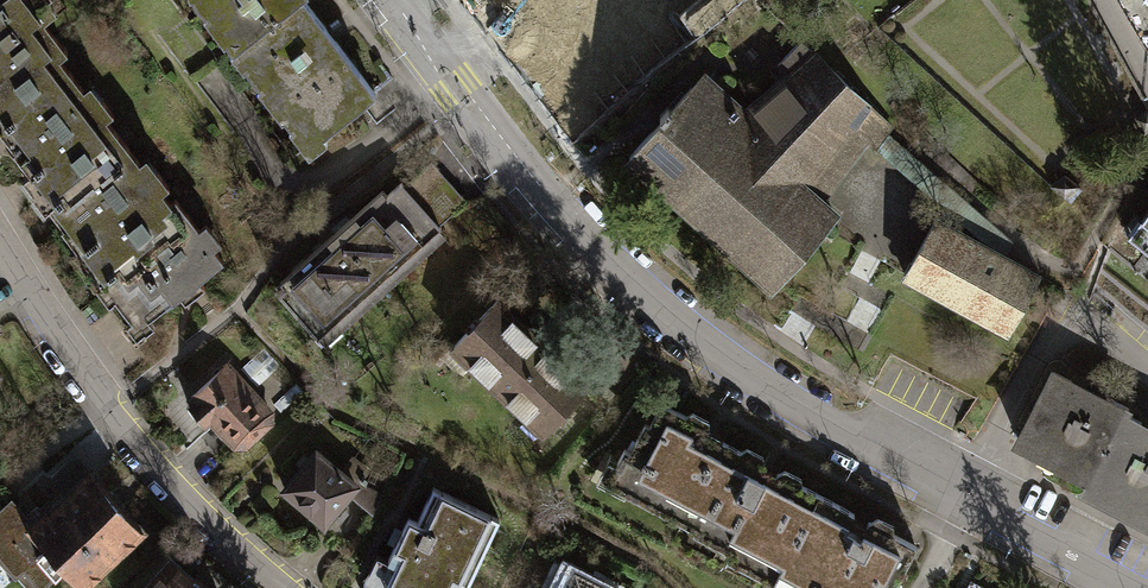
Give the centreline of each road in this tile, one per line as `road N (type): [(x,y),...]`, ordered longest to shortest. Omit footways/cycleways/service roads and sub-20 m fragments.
road 1 (residential): [(386,0),(589,250),(669,322),(759,385),(1118,587)]
road 2 (residential): [(279,587),(194,511),(107,410),(0,250)]

